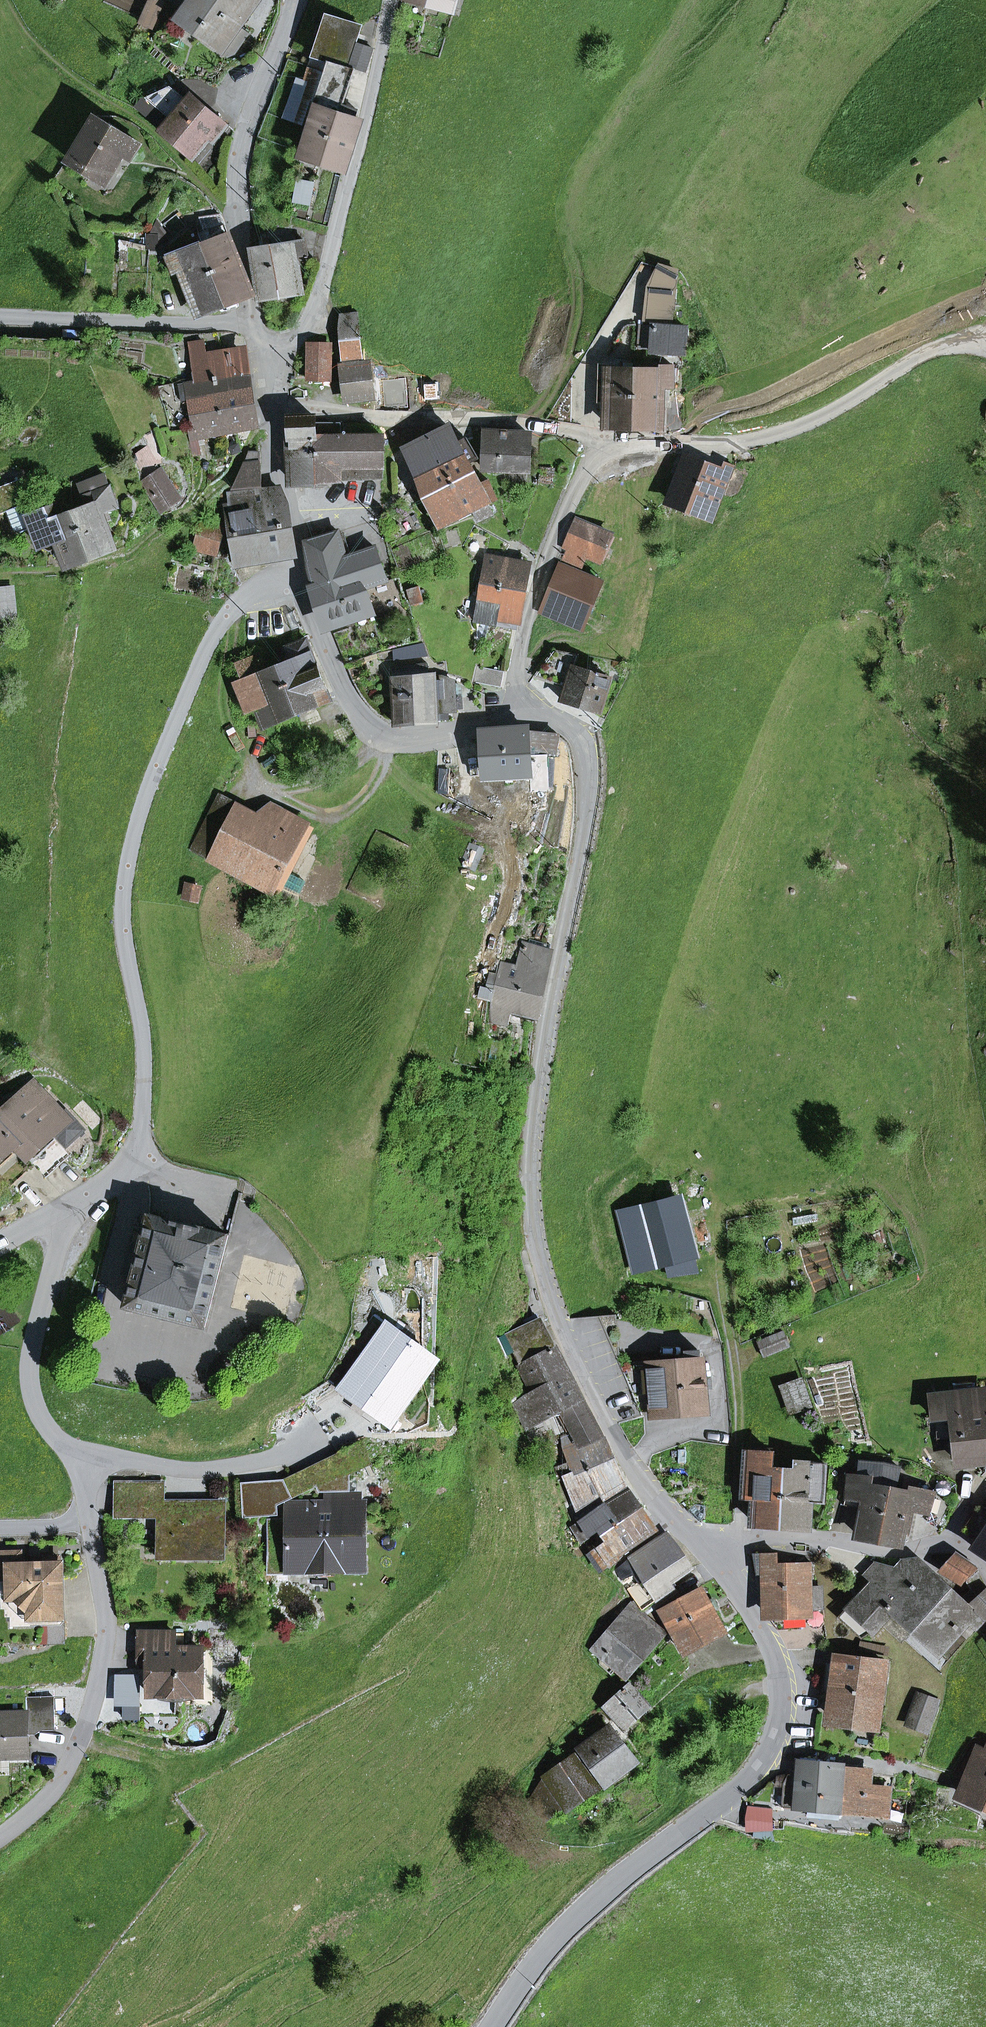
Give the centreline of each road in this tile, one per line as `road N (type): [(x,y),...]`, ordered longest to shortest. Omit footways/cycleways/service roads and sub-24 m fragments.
road 1 (tertiary): [(704,1550),(654,1499),(583,1381),(535,1240),(530,1141),(589,783),(579,735),(547,717),(520,717)]
road 2 (residential): [(302,571),(258,586),(231,611),(142,801),(124,905),(144,1042),(140,1129),(125,1165),(64,1210)]
road 3 (tertiary): [(491,2026),(576,1917),(744,1784),(771,1748),(782,1709),(775,1650),(704,1550)]
road 4 (residential): [(985,347),(938,347),(793,429),(742,443),(612,441)]
road 5 (residential): [(263,361),(298,335),(330,266),(393,0)]
road 6 (residential): [(89,1516),(107,1613),(100,1678),(67,1768),(0,1837)]
road 7 (track): [(740,1532),(739,1426),(715,1228),(721,1182)]
road 8 (residential): [(612,441),(526,423),(270,404)]
road 9 (tertiary): [(296,0),(243,136),(239,174),(258,327)]
road 10 (tertiary): [(520,717),(426,740),(377,738),(356,715),(318,638),(302,571)]
road 11 (residential): [(704,1550),(740,1532),(890,1553),(947,1541),(969,1549),(985,1569)]
road 12 (residential): [(612,441),(588,467),(546,557),(519,657),(520,717)]
road 13 (residential): [(64,1210),(31,1382),(39,1413),(80,1460)]
road 14 (residential): [(0,316),(258,327)]
road 15 (residential): [(80,1460),(176,1472),(230,1469),(322,1429)]
road 16 (track): [(526,423),(551,387),(571,334),(578,296),(571,238)]
road 17 (track): [(261,791),(228,717),(231,611)]
road 18 (tertiary): [(270,404),(302,571)]
road 19 (track): [(611,594),(590,634),(552,642),(519,670)]

